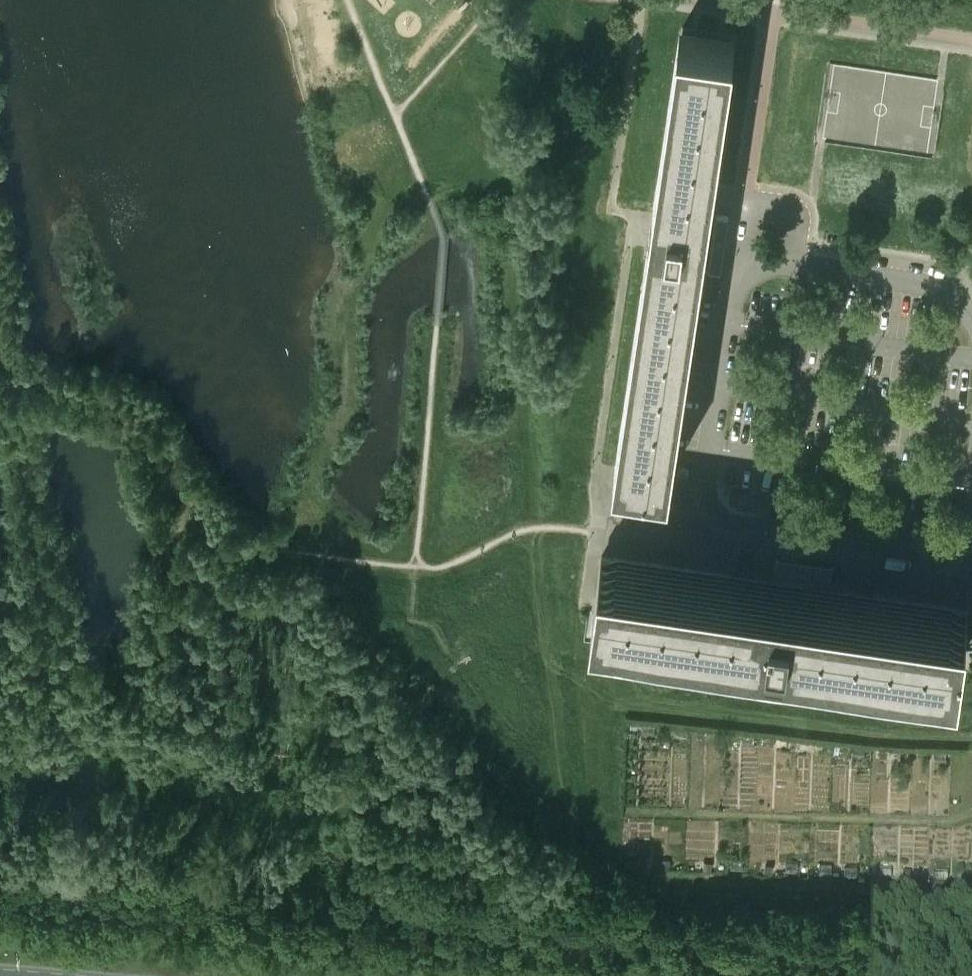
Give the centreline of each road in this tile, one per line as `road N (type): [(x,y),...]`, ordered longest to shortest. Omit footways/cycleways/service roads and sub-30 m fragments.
road 1 (residential): [(971,563),(701,522),(741,264),(797,263),(932,288),(971,313)]

